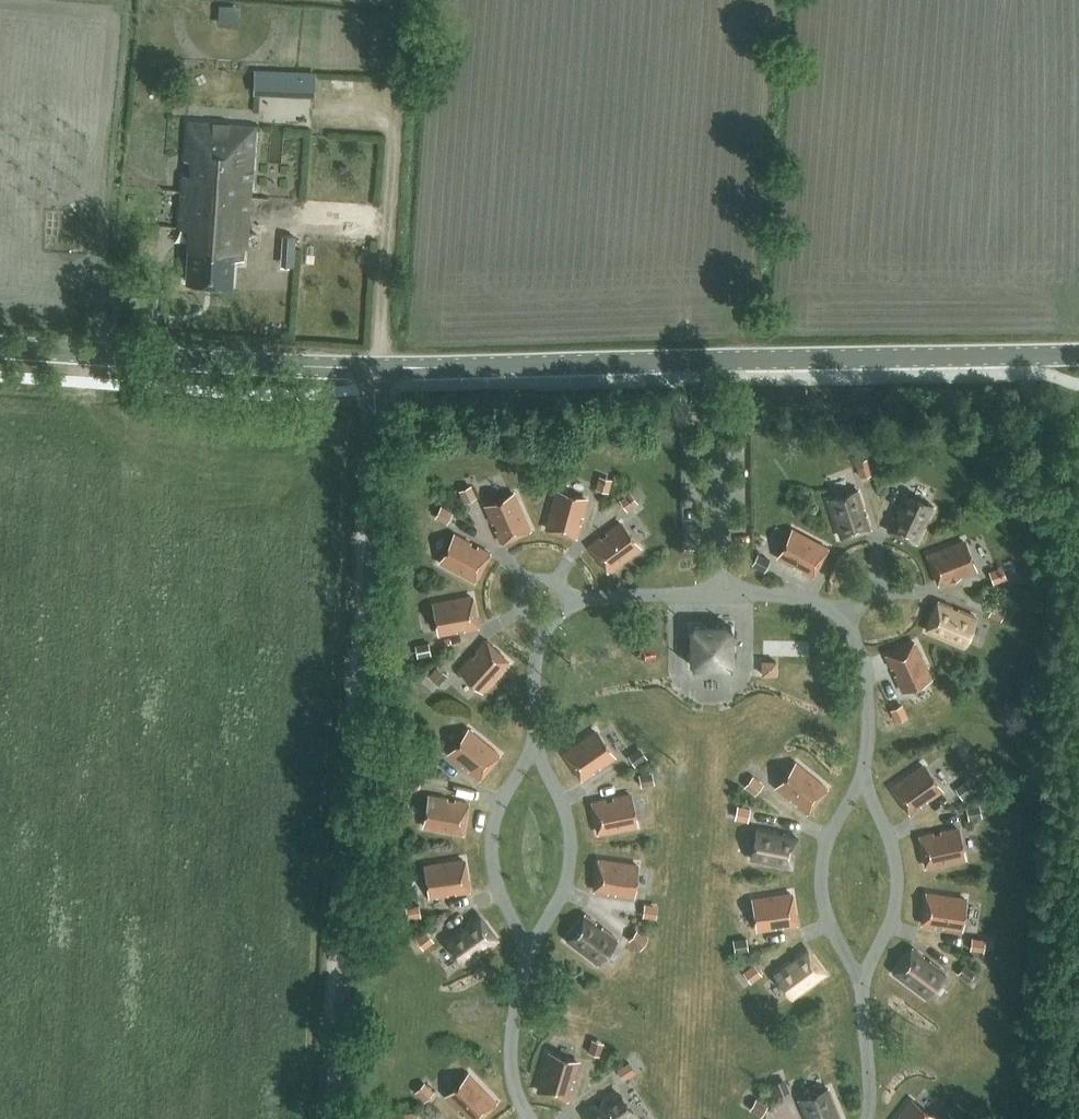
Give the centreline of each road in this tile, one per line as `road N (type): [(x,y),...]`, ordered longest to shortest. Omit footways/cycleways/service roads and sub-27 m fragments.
road 1 (residential): [(335,1118),(381,365)]
road 2 (tertiary): [(1078,352),(381,365)]
road 3 (tertiary): [(381,365),(0,347)]

